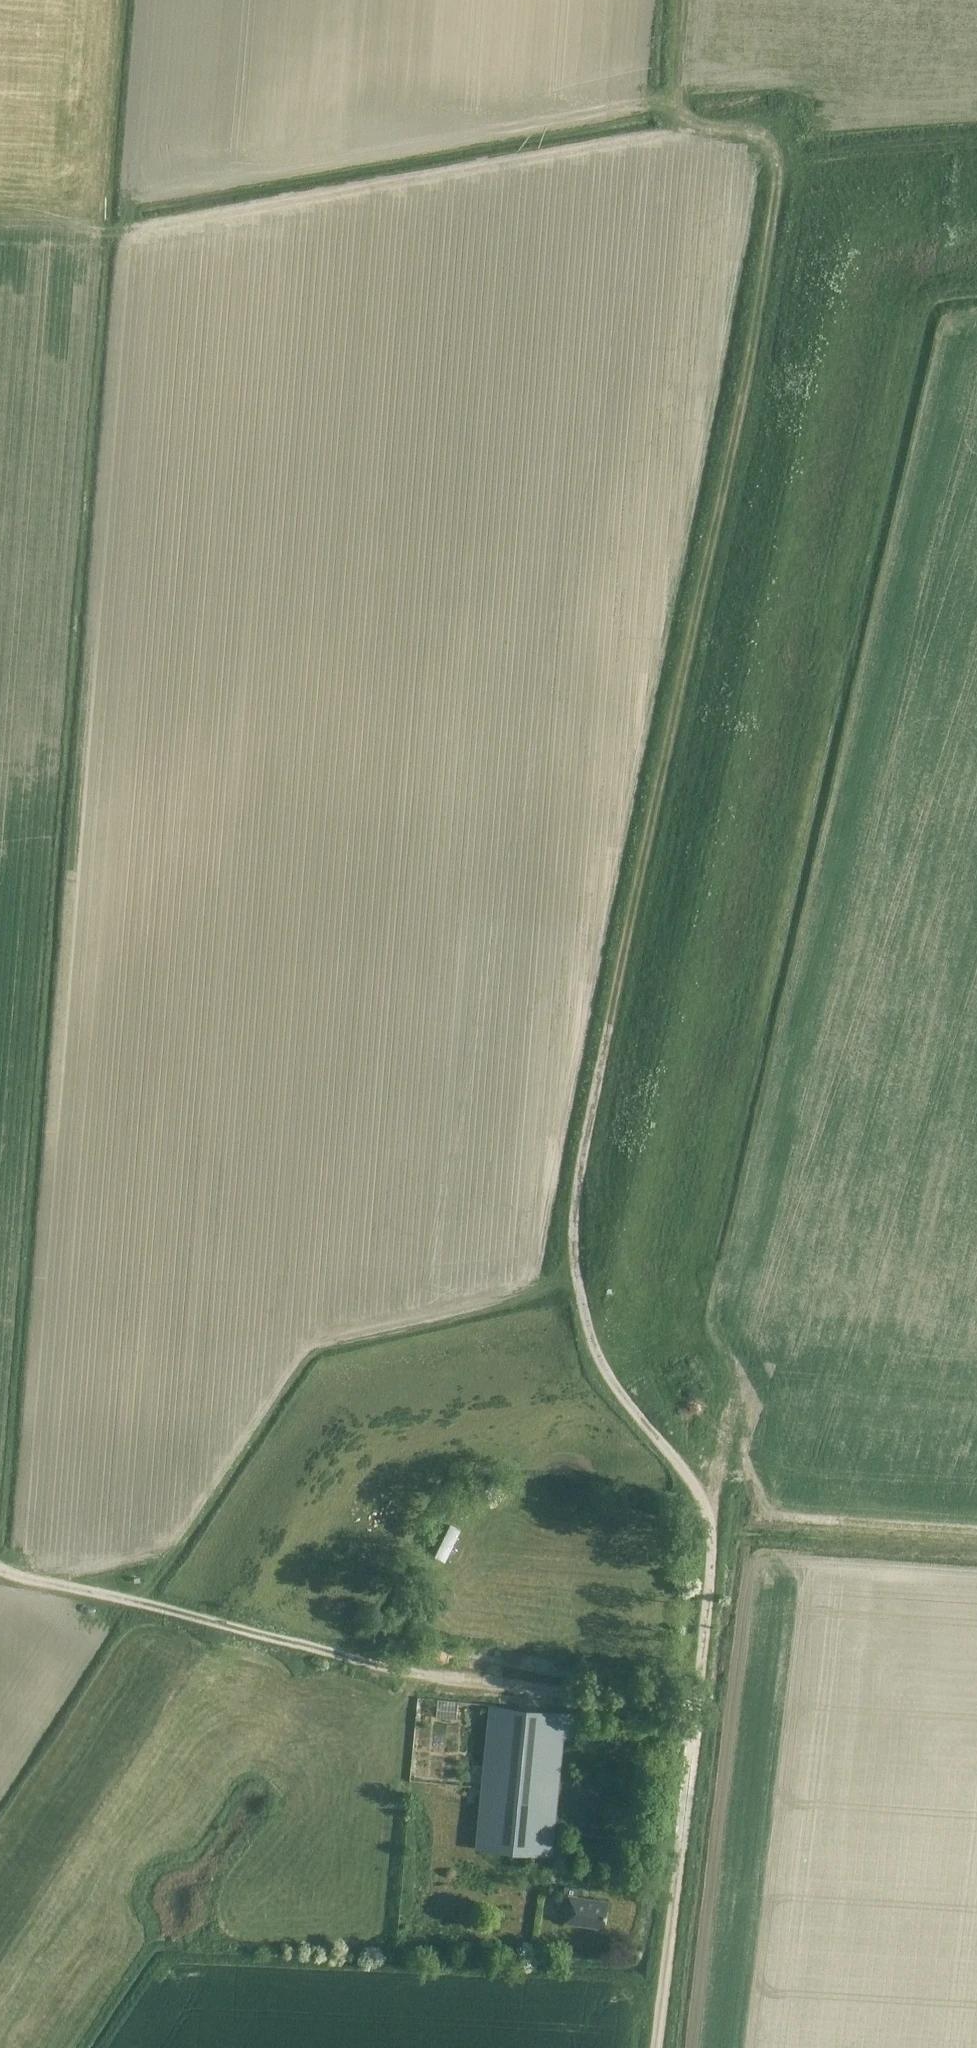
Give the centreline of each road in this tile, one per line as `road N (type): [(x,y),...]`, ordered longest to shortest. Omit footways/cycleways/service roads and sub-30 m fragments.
road 1 (track): [(0,1567),(405,1669),(508,1683)]
road 2 (track): [(606,1047),(573,1206),(584,1317),(609,1377),(713,1518)]

